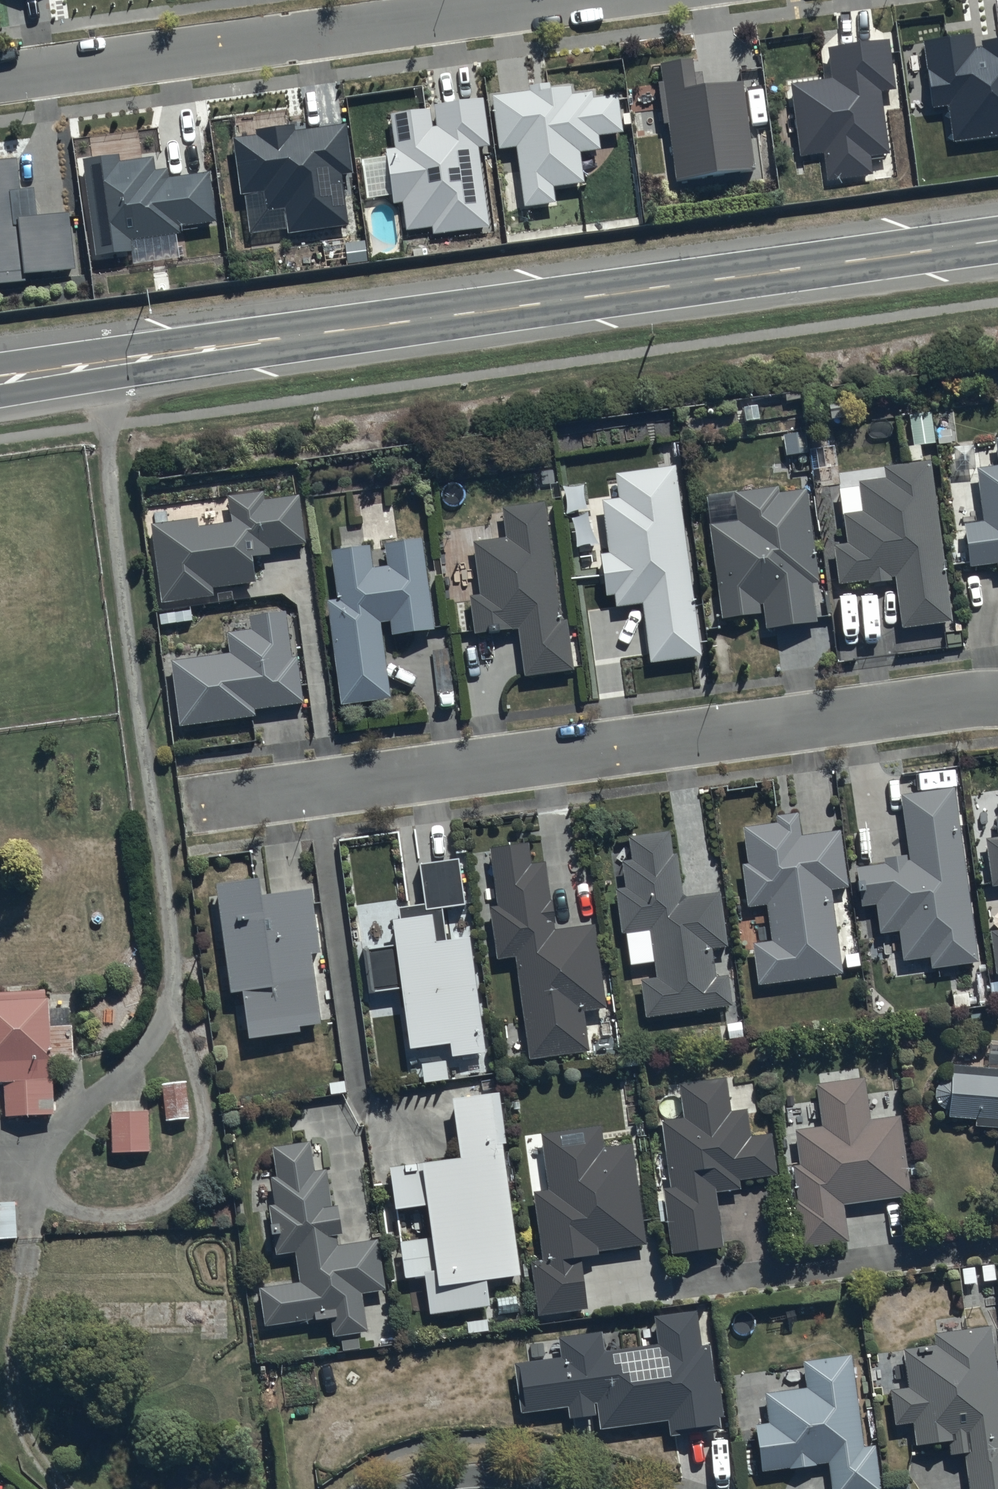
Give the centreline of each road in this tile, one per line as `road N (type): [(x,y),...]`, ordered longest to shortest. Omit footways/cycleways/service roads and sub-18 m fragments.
road 1 (secondary): [(0,376),(997,239)]
road 2 (residential): [(997,697),(200,802)]
road 3 (residential): [(584,0),(0,81)]

